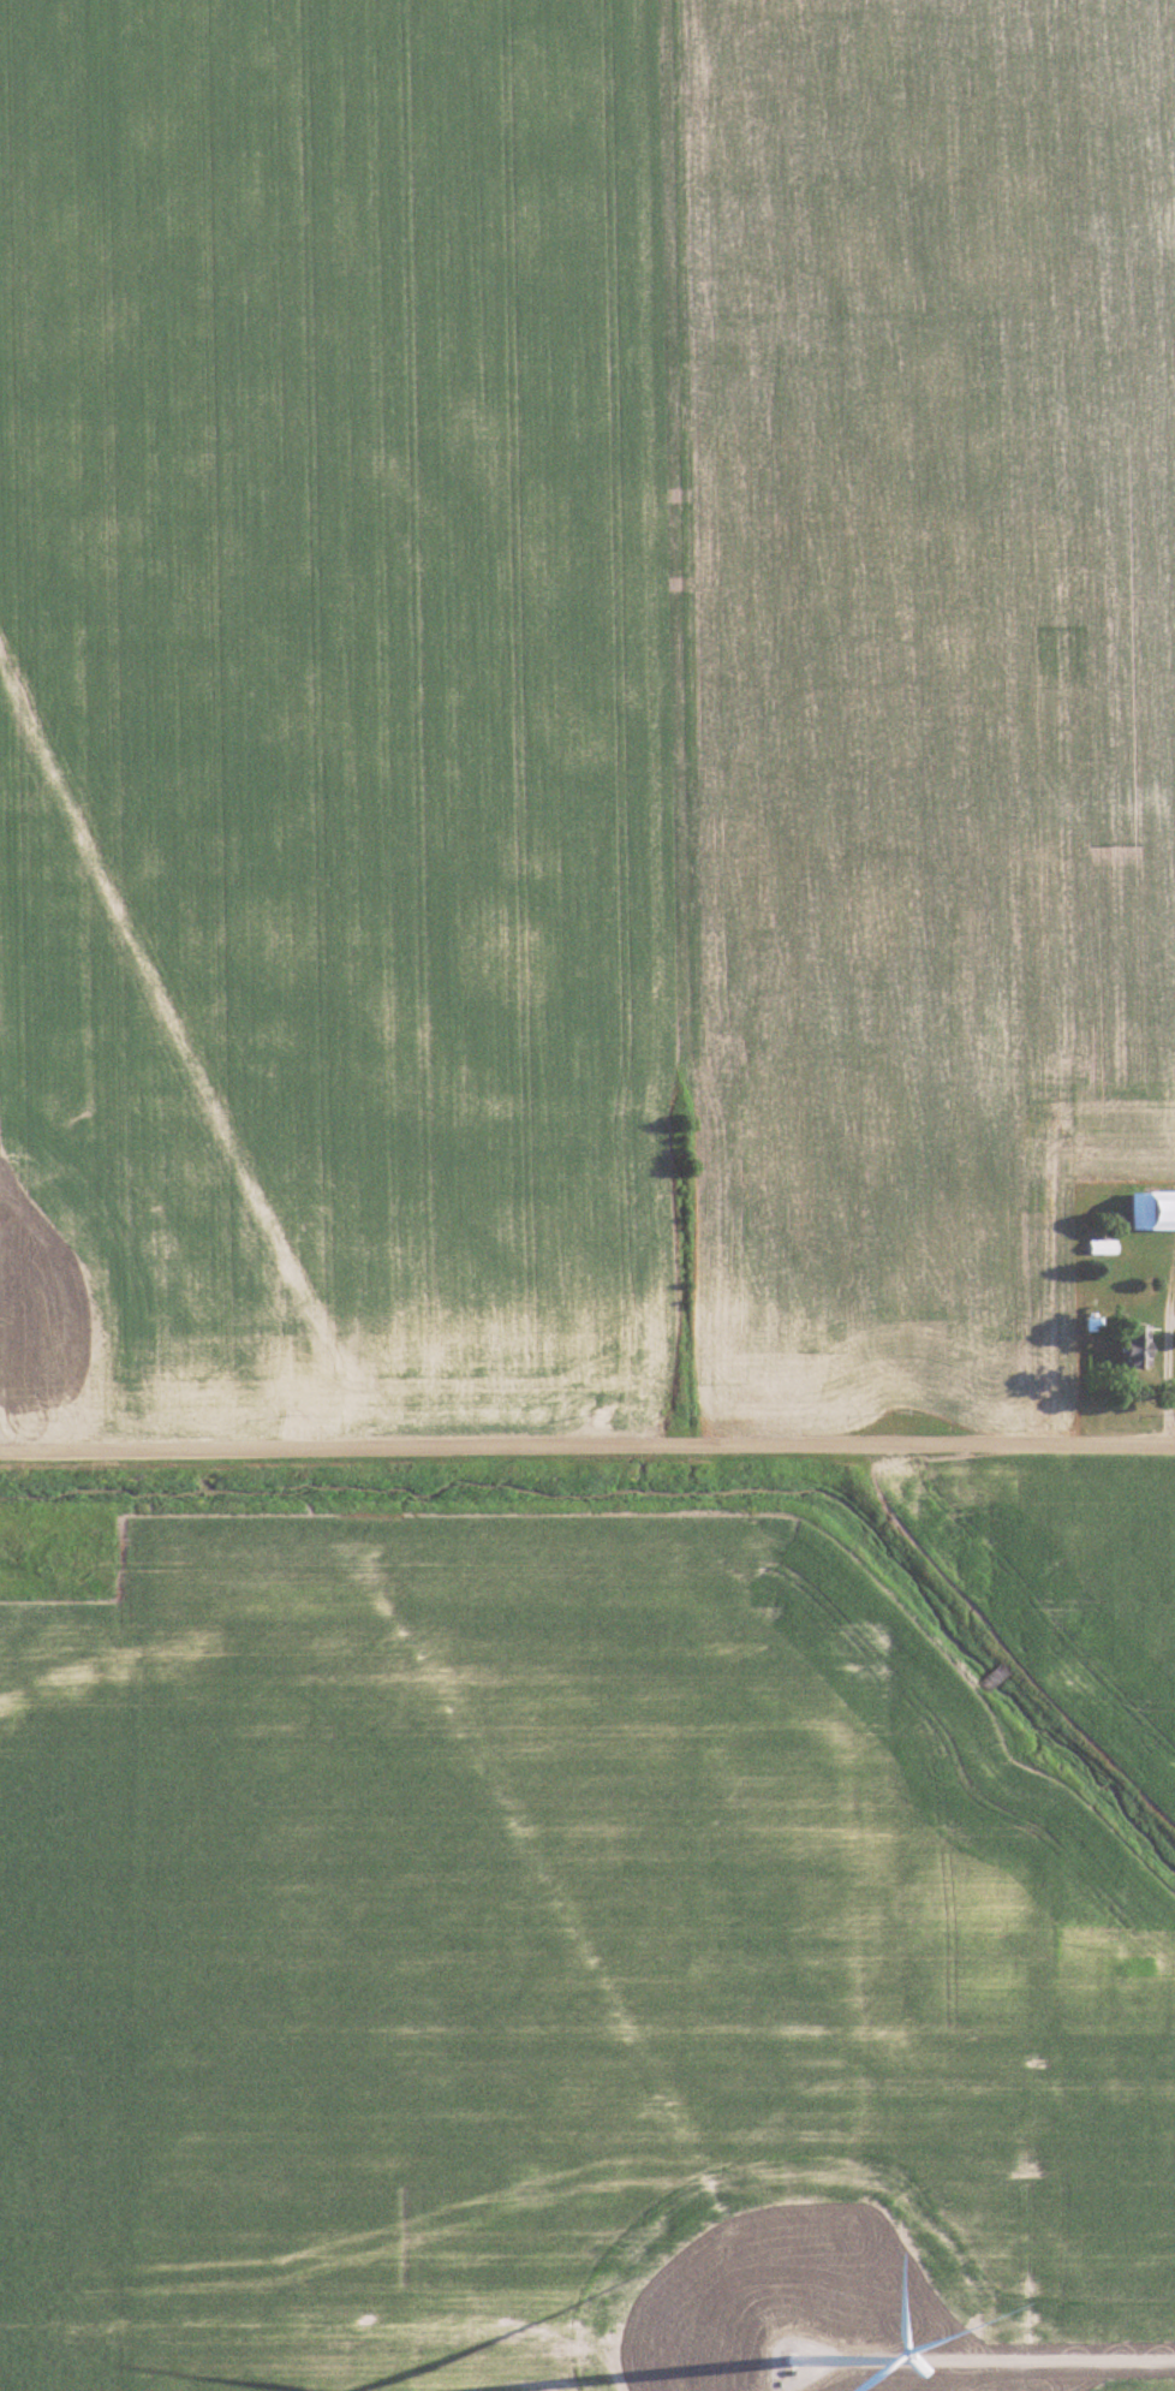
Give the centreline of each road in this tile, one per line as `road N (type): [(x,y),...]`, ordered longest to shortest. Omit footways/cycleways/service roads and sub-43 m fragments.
road 1 (residential): [(0,1451),(1174,1445)]

